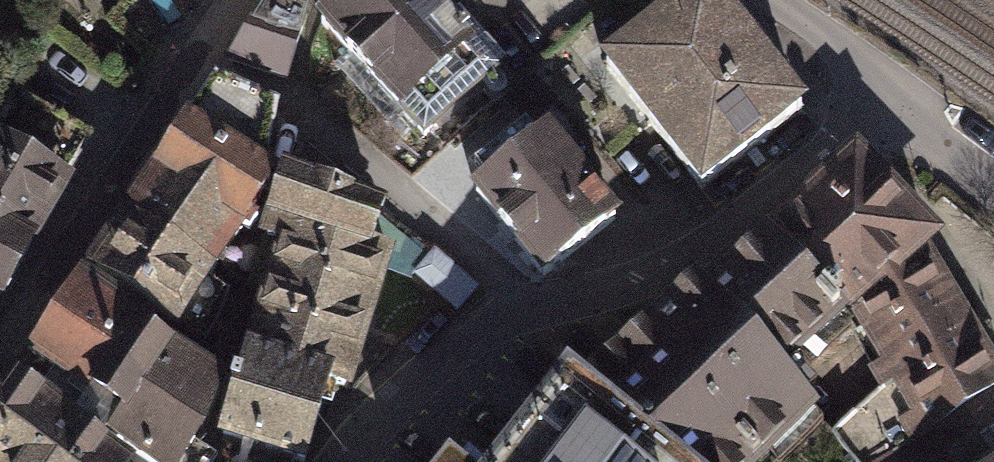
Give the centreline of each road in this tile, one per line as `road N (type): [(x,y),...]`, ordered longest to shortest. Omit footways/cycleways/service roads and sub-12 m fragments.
road 1 (residential): [(885,88),(763,201),(662,273),(532,304),(488,325),(418,380),(345,461)]
road 2 (residential): [(0,344),(238,0)]
road 3 (residential): [(774,0),(885,88)]
road 4 (residential): [(885,88),(993,179)]

